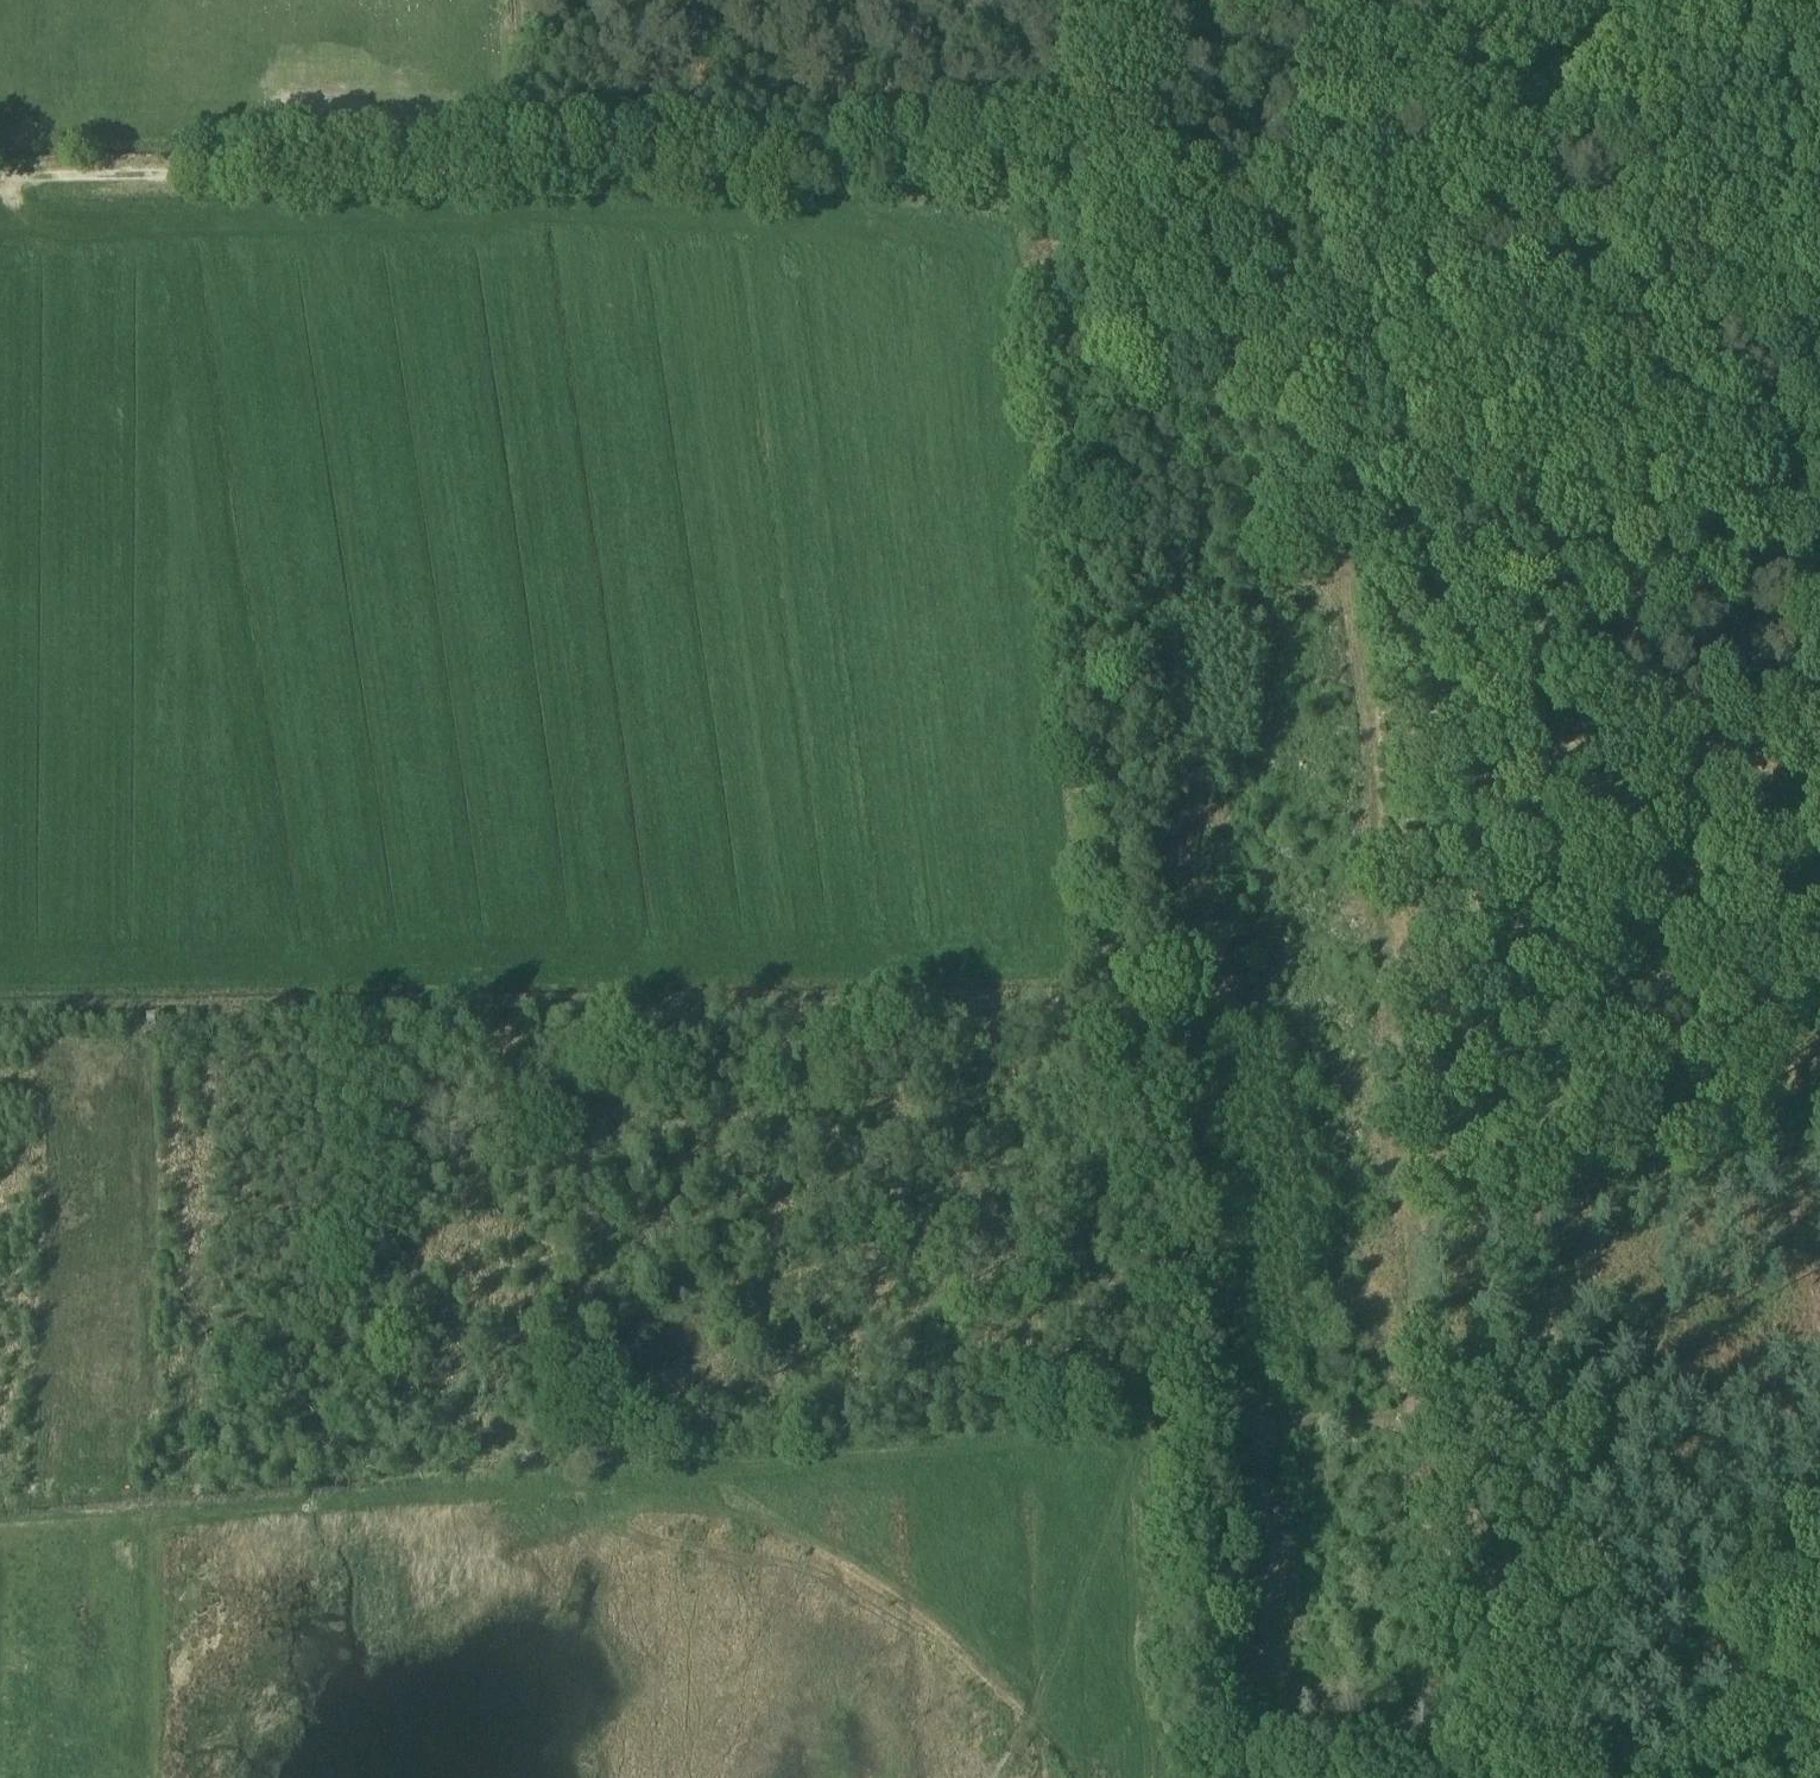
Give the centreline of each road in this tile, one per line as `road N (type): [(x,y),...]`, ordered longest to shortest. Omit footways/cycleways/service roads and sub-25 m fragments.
road 1 (track): [(527,185),(0,187)]
road 2 (track): [(765,178),(527,185)]

